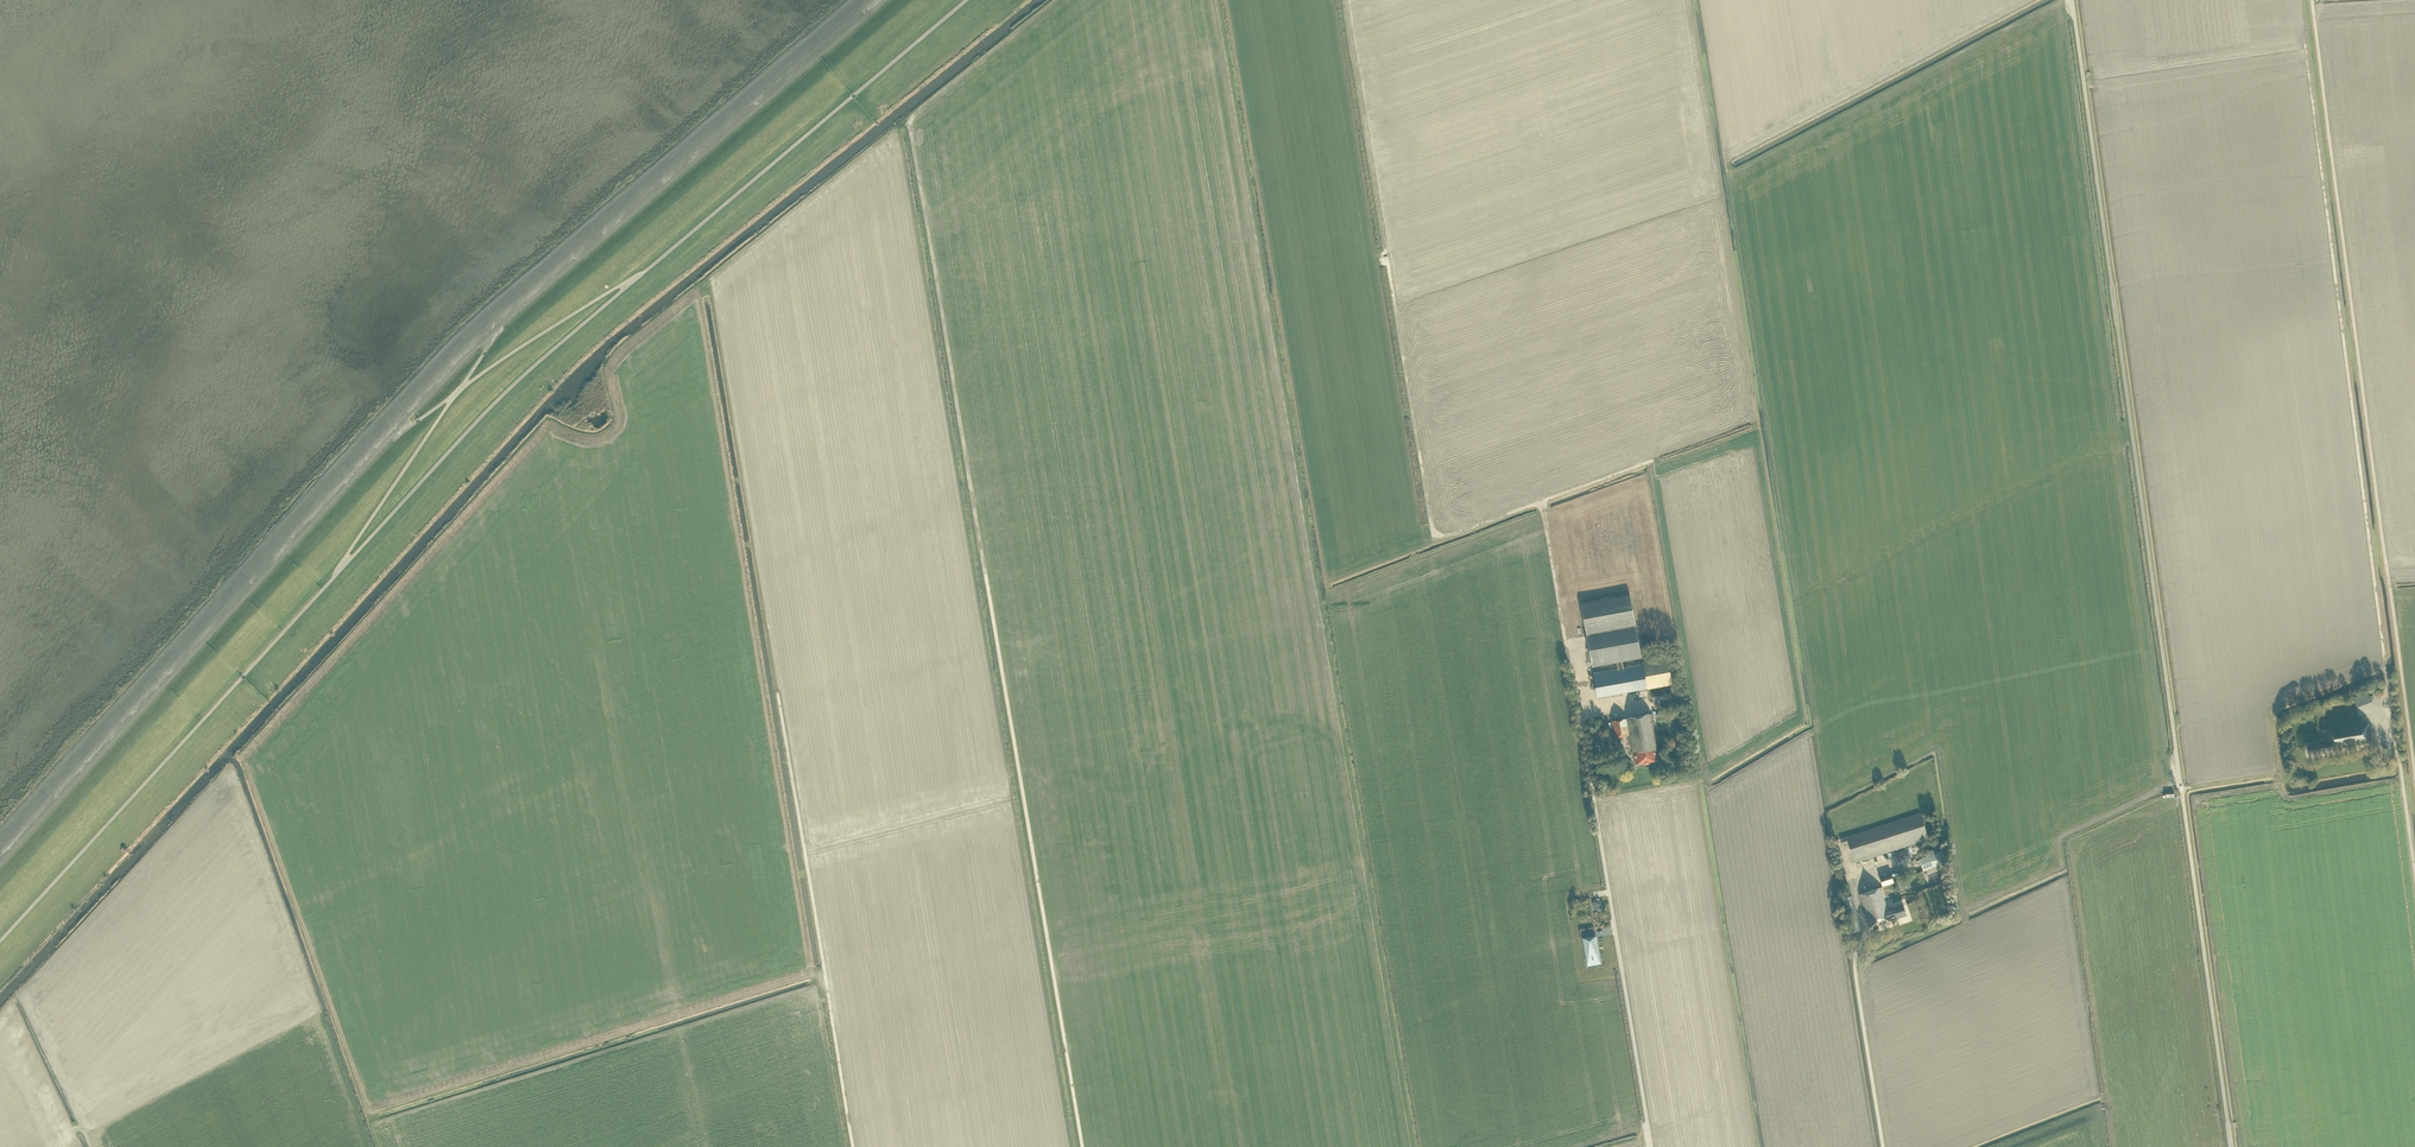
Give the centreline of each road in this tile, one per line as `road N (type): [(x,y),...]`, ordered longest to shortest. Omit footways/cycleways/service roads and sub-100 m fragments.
road 1 (unclassified): [(2231,1146),(2072,0)]
road 2 (unclassified): [(0,941),(344,566)]
road 3 (unclassified): [(626,288),(967,0)]
road 4 (unclassified): [(626,288),(454,394),(344,566)]
road 5 (unclassified): [(344,566),(487,411),(626,288)]
road 6 (unclassified): [(1651,1146),(1591,784)]

